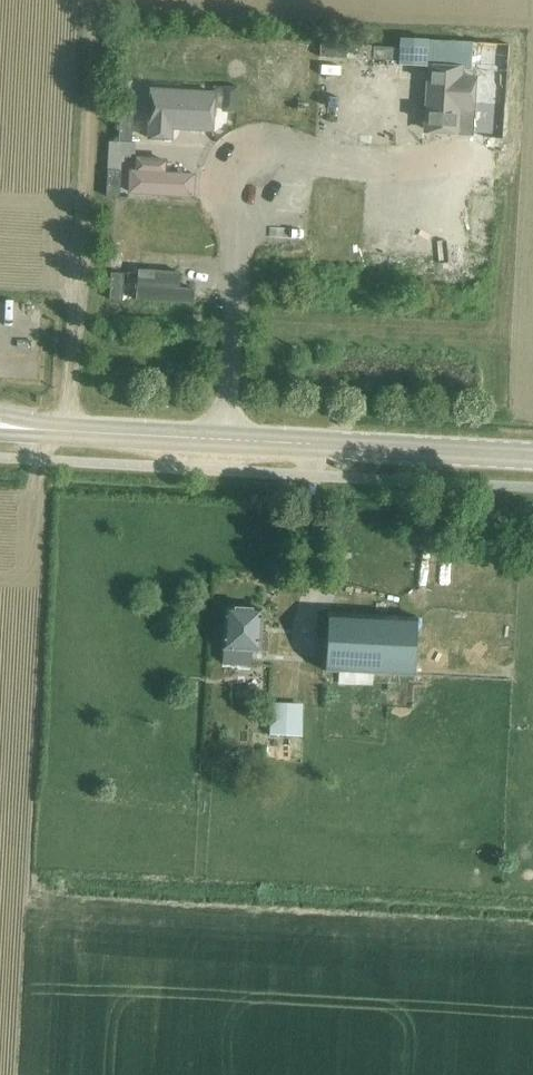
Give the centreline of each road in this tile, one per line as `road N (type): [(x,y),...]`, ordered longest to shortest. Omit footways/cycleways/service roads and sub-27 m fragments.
road 1 (residential): [(224,441),(236,258),(224,193),(238,155),(274,146),(400,165),(479,153)]
road 2 (secondary): [(532,458),(224,441)]
road 3 (secondary): [(224,441),(24,432)]
road 4 (track): [(63,434),(73,282),(66,270)]

